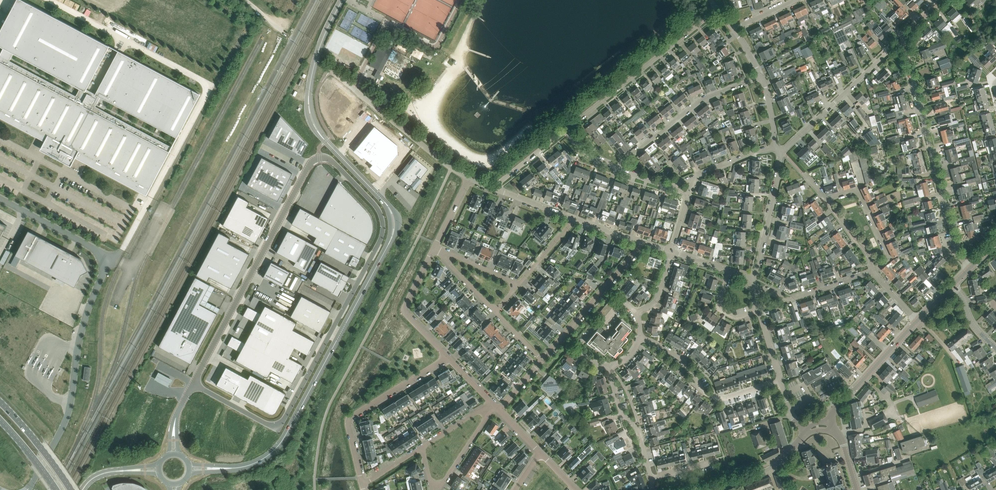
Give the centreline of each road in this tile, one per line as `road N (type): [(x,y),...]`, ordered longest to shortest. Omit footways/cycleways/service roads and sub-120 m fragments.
road 1 (unclassified): [(320,157),(373,203),(383,232),(284,419),(266,424),(193,384)]
road 2 (unclassified): [(27,489),(66,419),(103,262),(0,199)]
road 3 (tertiary): [(389,242),(282,440),(249,465)]
road 4 (unclassified): [(320,157),(193,384)]
road 5 (residential): [(971,267),(957,252),(906,45)]
road 6 (residential): [(566,130),(717,9)]
road 7 (residential): [(362,485),(348,417),(445,356)]
road 8 (residential): [(616,167),(696,104),(761,77)]
road 9 (residential): [(467,177),(336,75)]
road 10 (residential): [(780,153),(906,45)]
road 11 (residential): [(643,243),(542,360)]
road 12 (tertiary): [(828,426),(917,321)]
road 13 (residential): [(434,248),(404,308),(445,356)]
road 14 (residential): [(754,279),(780,153)]
road 15 (residential): [(874,272),(795,298),(754,289)]
road 16 (residential): [(874,272),(887,253),(860,195),(832,200)]

